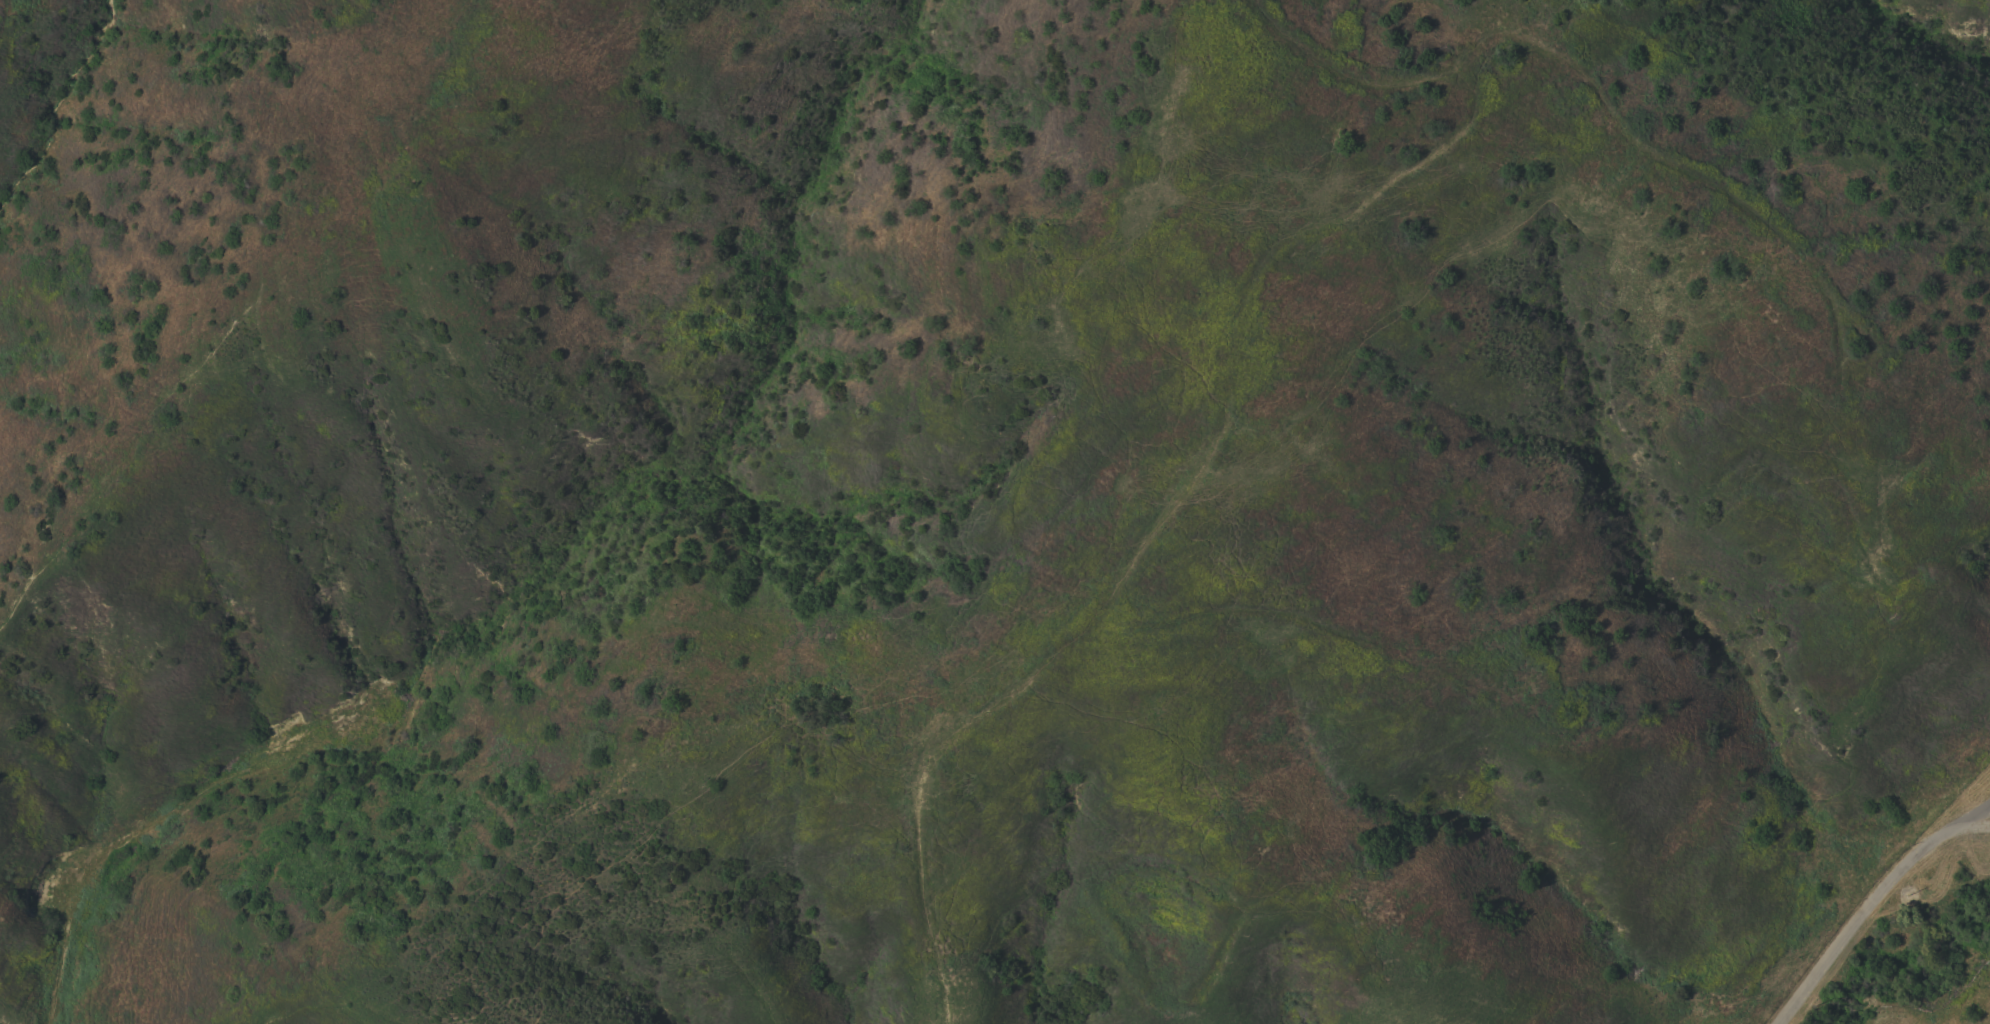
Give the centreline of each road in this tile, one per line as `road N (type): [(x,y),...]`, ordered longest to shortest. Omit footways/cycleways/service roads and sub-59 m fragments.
road 1 (residential): [(1780,1023),(1922,851),(1989,806)]

